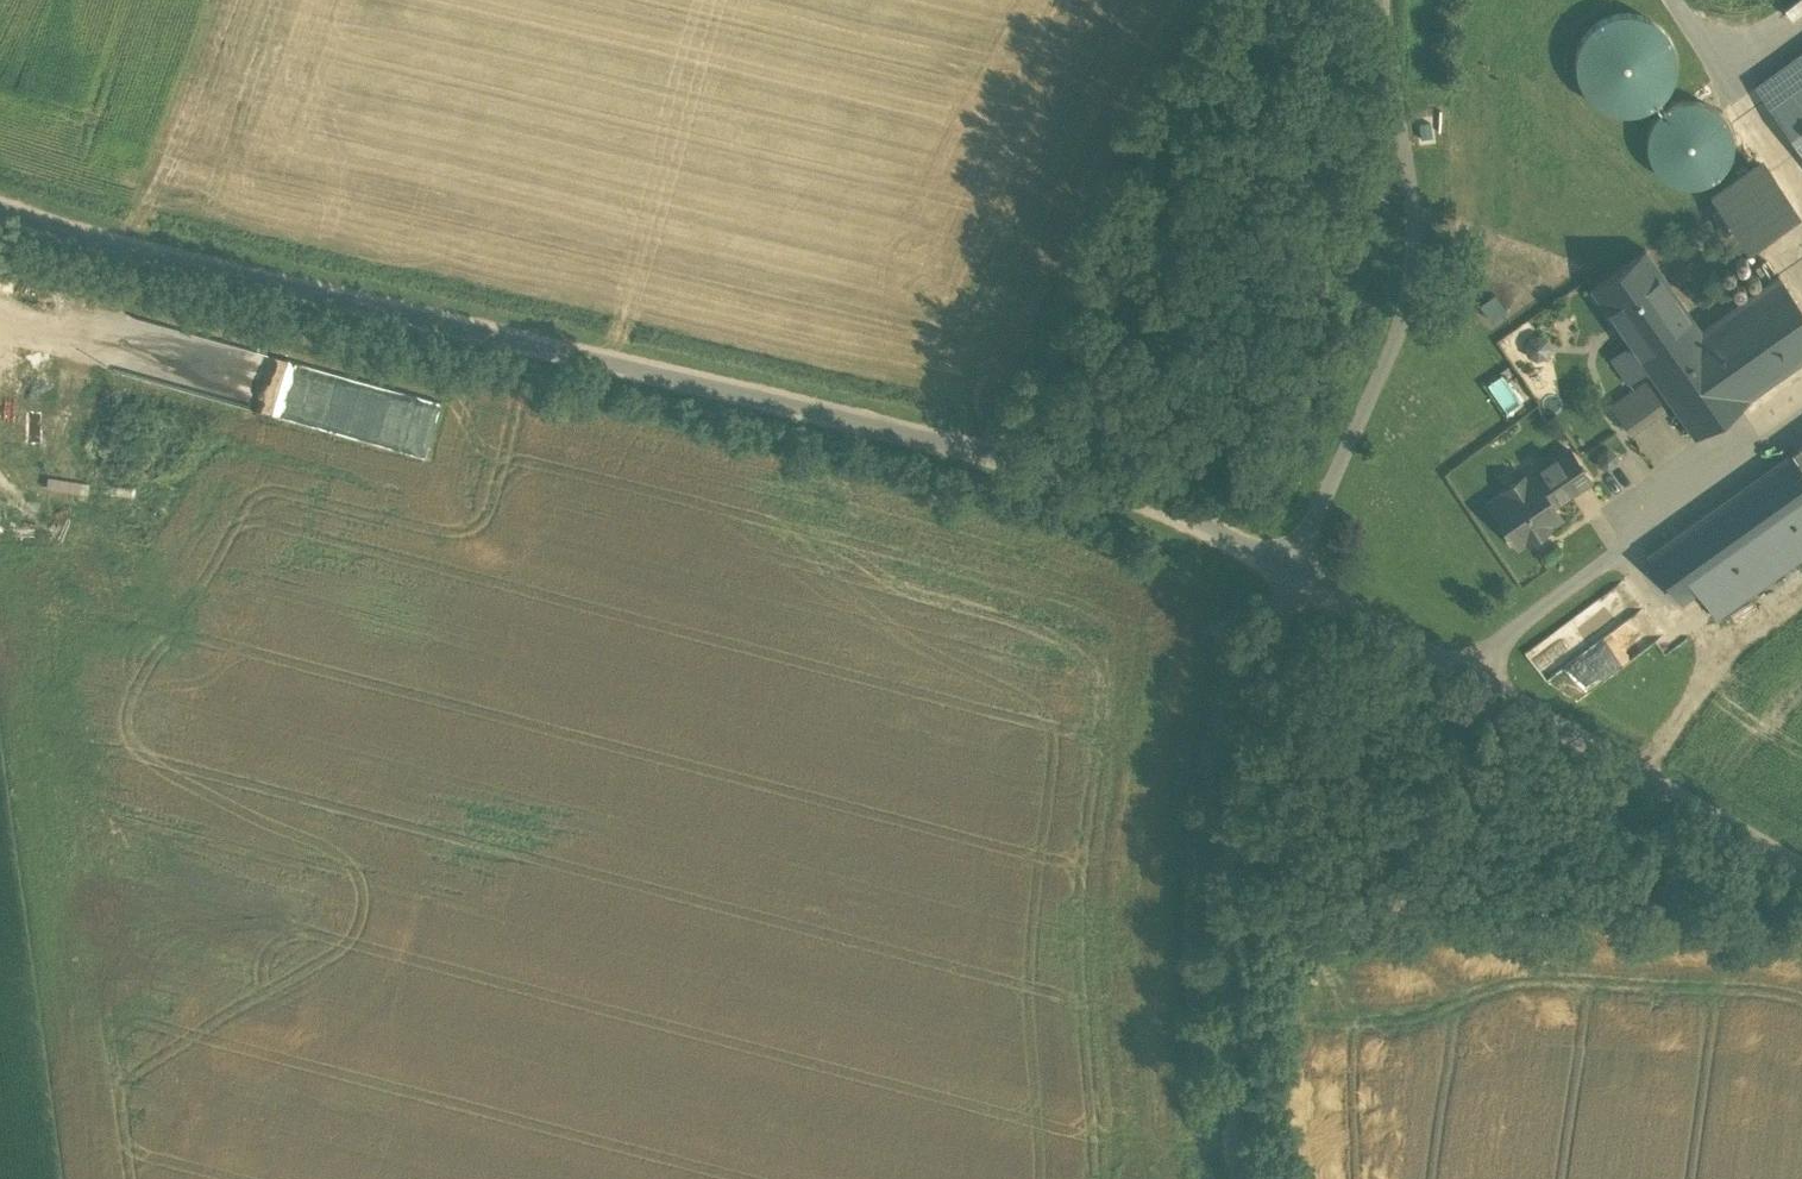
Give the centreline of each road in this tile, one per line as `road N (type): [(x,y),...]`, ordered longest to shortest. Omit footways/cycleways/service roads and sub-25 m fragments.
road 1 (unclassified): [(1294,572),(1211,527),(1025,462),(238,273),(0,205)]
road 2 (unclassified): [(1294,572),(1233,839),(1225,944),(1242,1178)]
road 3 (unclassified): [(1294,572),(1394,344),(1410,282),(1411,174),(1385,0)]
road 4 (unclassified): [(1801,873),(1393,640),(1294,572)]

